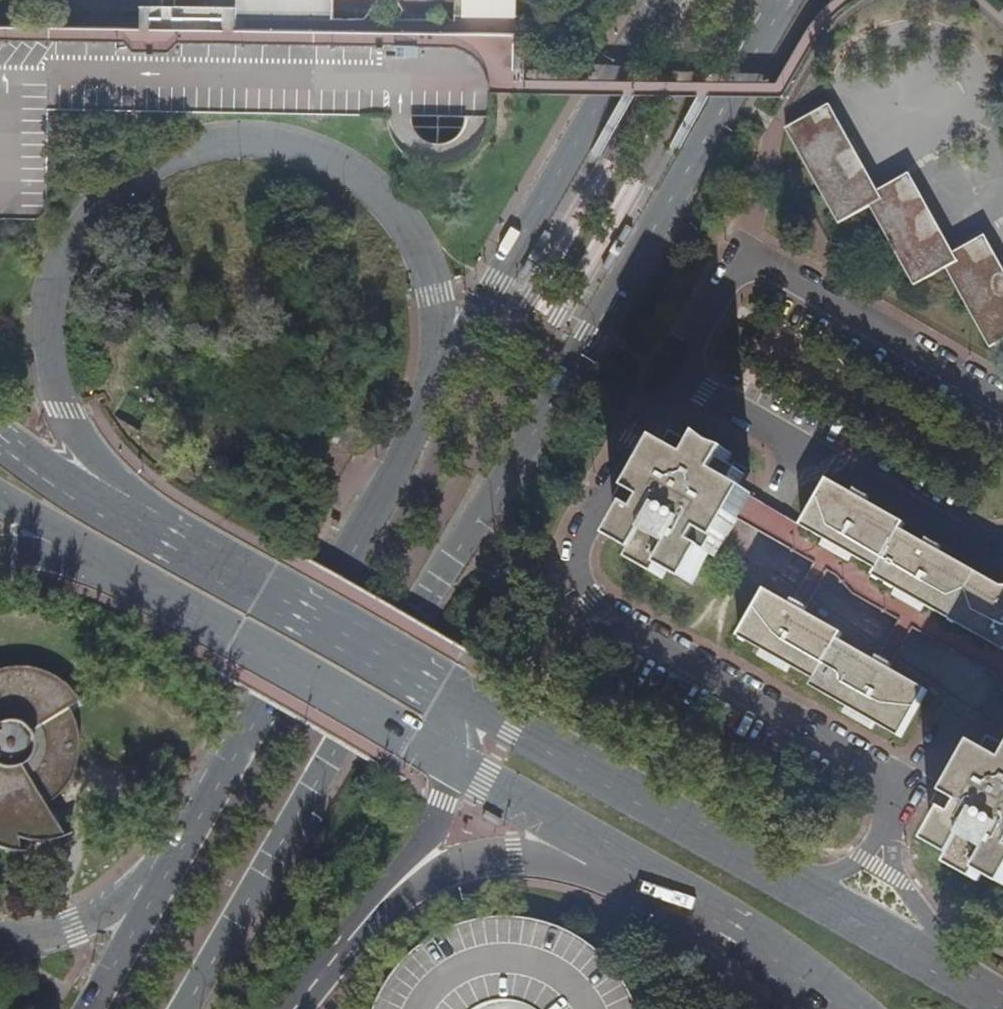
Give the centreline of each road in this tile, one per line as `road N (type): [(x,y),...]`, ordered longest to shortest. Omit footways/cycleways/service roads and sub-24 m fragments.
road 1 (primary): [(186,1008),(786,0)]
road 2 (primary): [(162,536),(95,459),(67,411),(50,334),(53,278),(72,235),(105,196),(199,147),(300,149),(348,170),(388,203),(432,295),(436,334),(432,371),(395,474)]
road 3 (residential): [(913,790),(588,602),(568,574),(569,549),(672,378)]
road 4 (primary): [(665,0),(497,279),(395,474)]
road 5 (primary): [(395,474),(152,899)]
road 6 (residential): [(807,450),(768,519),(762,550),(975,683),(913,790)]
road 7 (residential): [(1002,402),(745,261),(672,378)]
road 8 (secondary): [(800,888),(515,724),(438,690)]
road 9 (secondary): [(127,578),(448,760)]
road 10 (secondary): [(438,690),(162,536)]
road 11 (secondary): [(619,859),(837,1008)]
road 12 (primary): [(399,884),(514,860),(619,859)]
road 13 (residential): [(807,450),(959,535),(1002,544)]
road 14 (secondary): [(448,760),(619,859)]
road 15 (secondary): [(162,536),(0,440)]
road 16 (secondary): [(959,978),(800,888)]
road 17 (primary): [(293,1008),(399,884)]
road 18 (residential): [(959,978),(902,882),(887,835)]
road 19 (primary): [(152,899),(52,935),(0,942)]
road 20 (residential): [(672,378),(807,450)]
road 21 (secondary): [(0,497),(127,578)]
road 22 (primary): [(399,884),(439,813),(448,760)]
road 23 (primary): [(0,555),(127,578)]
road 24 (primary): [(152,899),(88,1008)]

